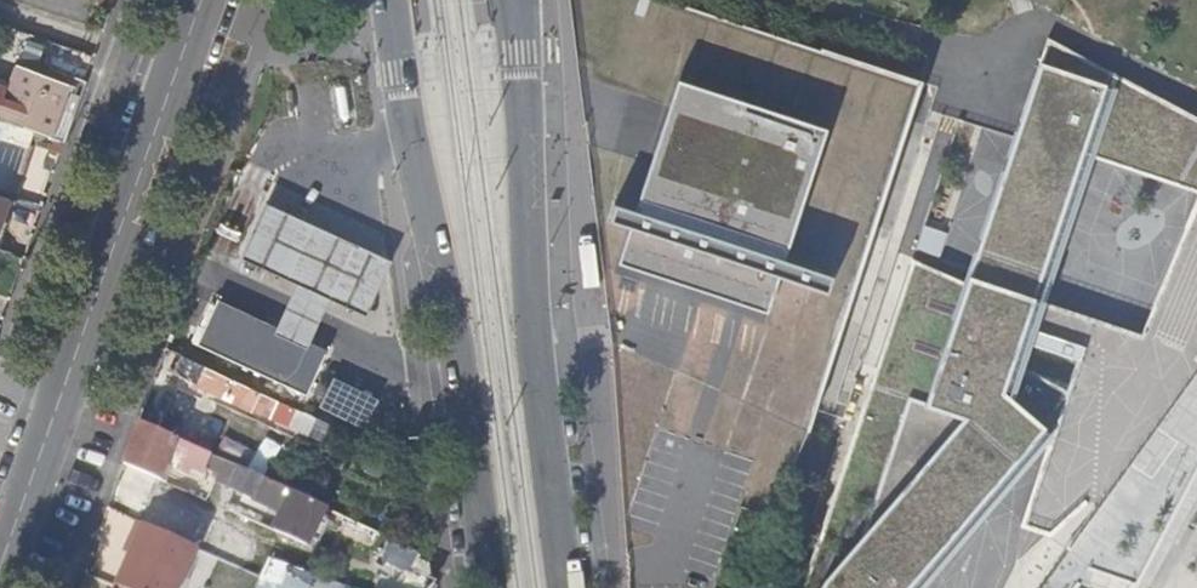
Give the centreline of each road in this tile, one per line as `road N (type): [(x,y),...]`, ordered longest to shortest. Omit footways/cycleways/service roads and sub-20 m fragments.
road 1 (primary): [(390,0),(461,379),(488,587)]
road 2 (primary): [(565,587),(534,341),(517,0)]
road 3 (tertiary): [(201,0),(81,336)]
road 4 (tertiary): [(0,560),(81,336)]

